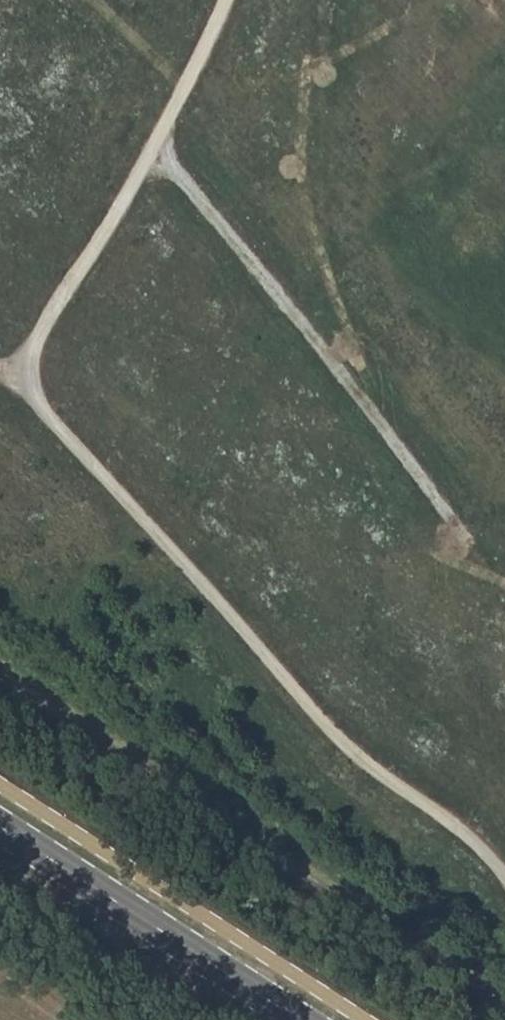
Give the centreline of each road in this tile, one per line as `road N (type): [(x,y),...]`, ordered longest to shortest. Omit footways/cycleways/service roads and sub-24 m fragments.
road 1 (track): [(504,870),(333,728),(58,422),(31,378),(37,335),(140,174),(227,0)]
road 2 (track): [(504,1002),(0,674)]
road 3 (secondary): [(0,825),(299,1019)]

